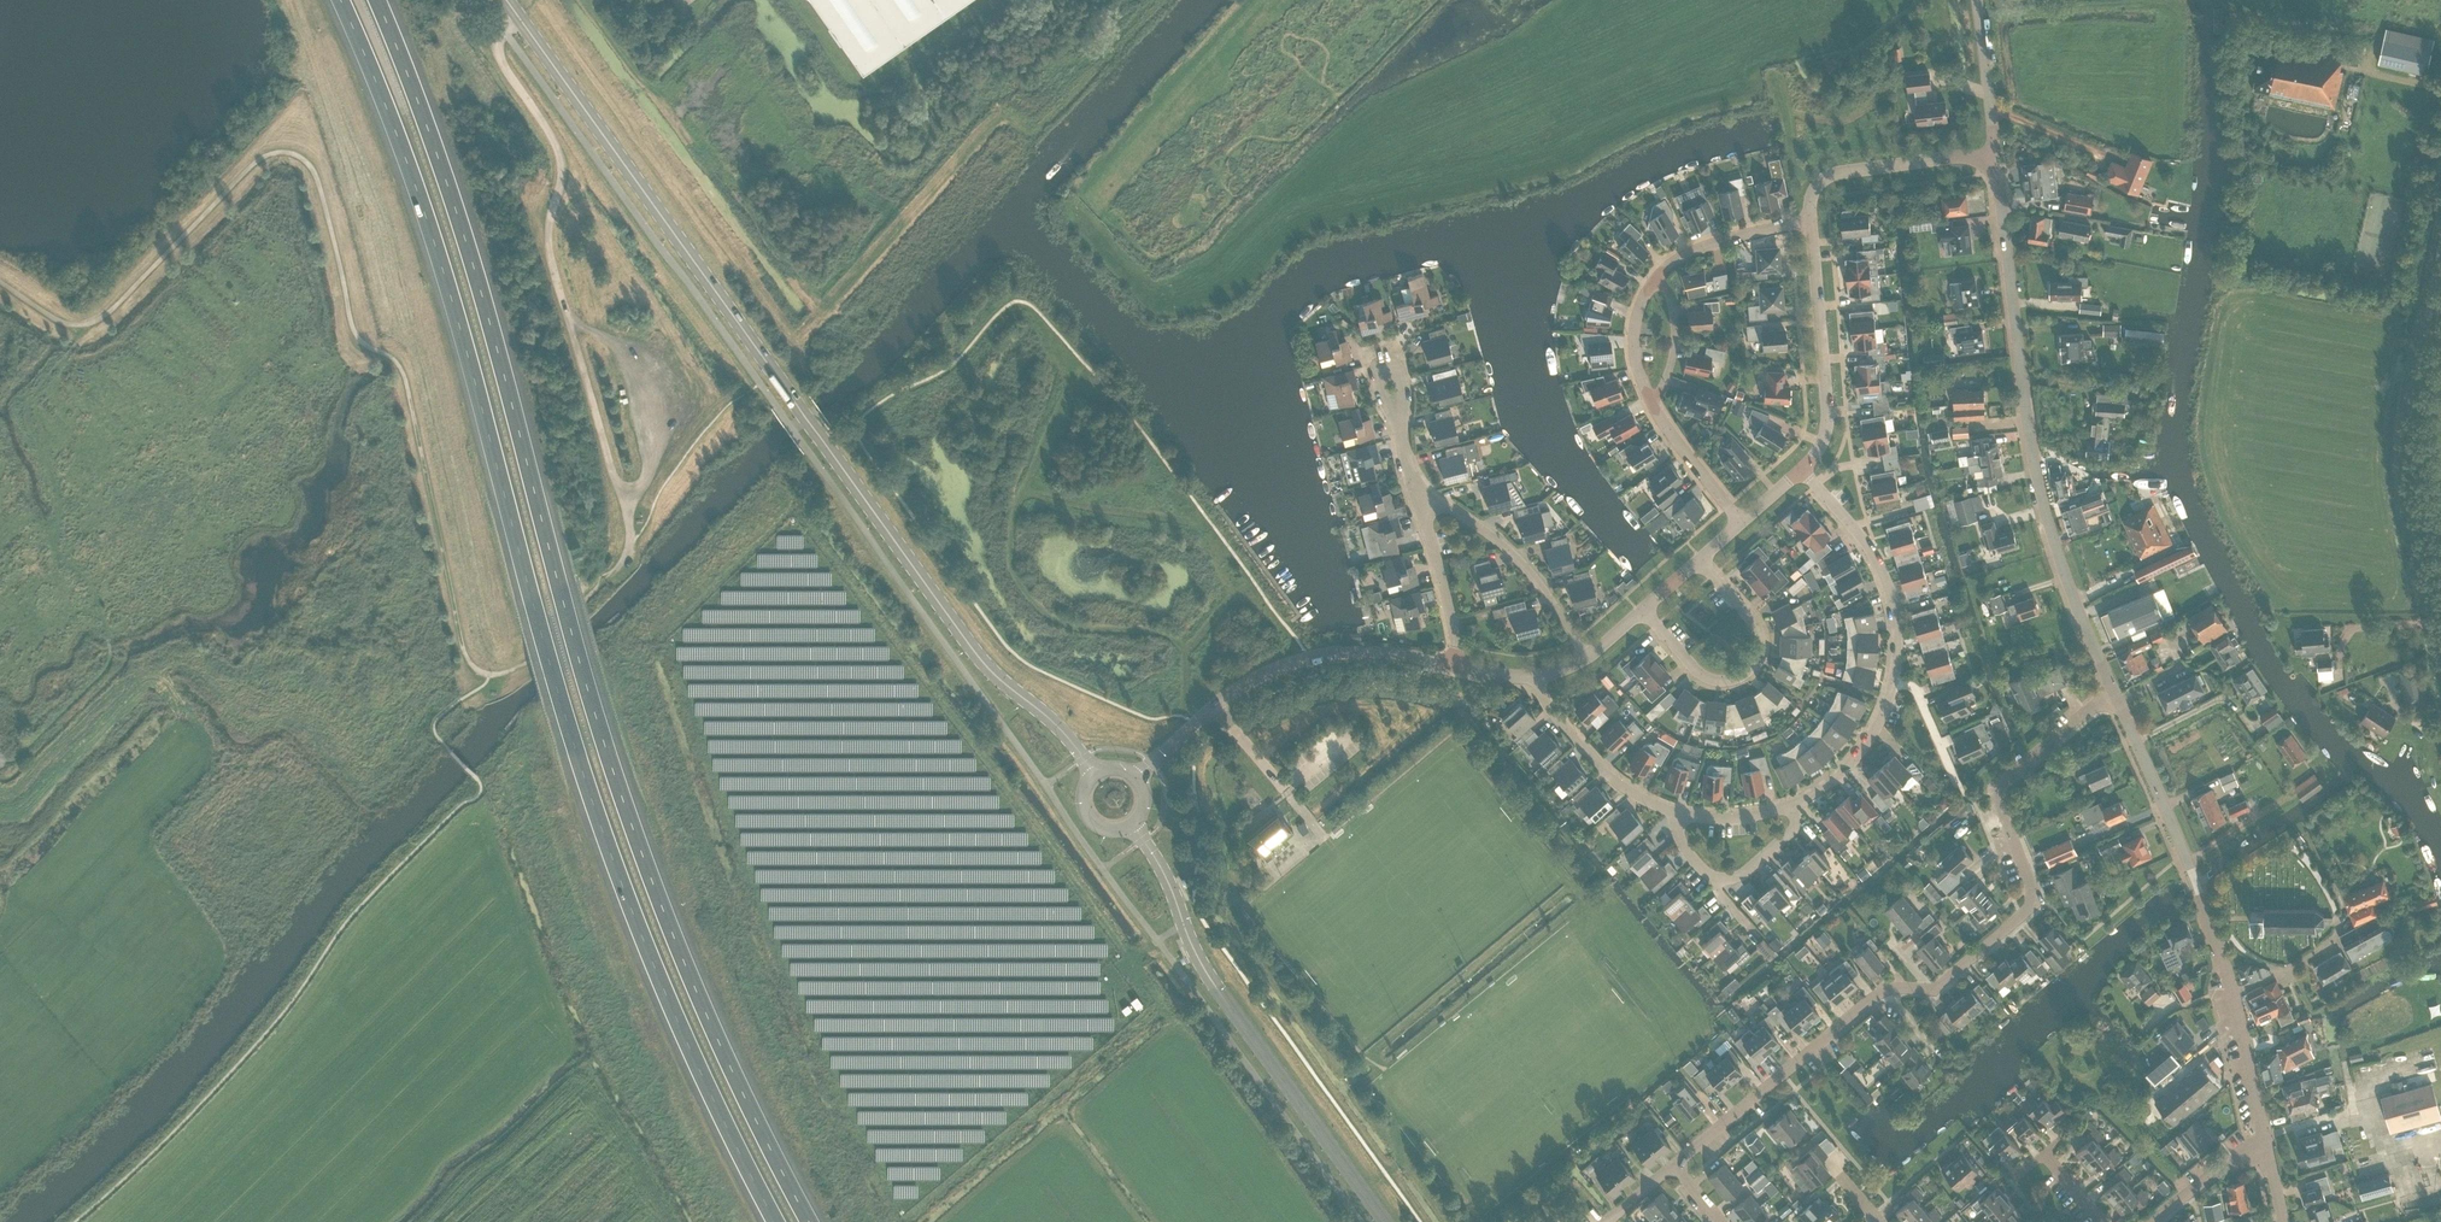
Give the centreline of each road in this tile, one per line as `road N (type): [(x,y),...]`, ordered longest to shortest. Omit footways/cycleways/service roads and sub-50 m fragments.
road 1 (motorway): [(339,0),(425,206),(556,690),(605,843),(663,994),(775,1221)]
road 2 (motorway): [(809,1221),(717,1038),(632,828),(580,665),(472,259),(376,0)]
road 3 (tertiary): [(1095,771),(973,649),(507,0)]
road 4 (residential): [(1674,1165),(1889,987),(1939,986),(2037,902),(1994,795),(2118,695)]
road 5 (tertiary): [(2118,695),(2064,567),(2039,479),(1999,197),(1987,164)]
road 6 (tertiary): [(2267,1149),(2234,995),(2202,896),(2118,695)]
road 7 (tertiary): [(1386,1221),(1217,987),(1134,823)]
road 8 (unclassified): [(2440,661),(2400,495),(2397,442),(2440,204)]
road 9 (tertiary): [(1139,777),(1214,710),(1291,661),(1366,650),(1456,665)]
road 10 (residential): [(1644,611),(1693,668),(1737,679),(1754,664),(1762,637),(1703,560)]
road 11 (tertiary): [(1803,472),(1823,447),(1828,419),(1812,220)]
road 12 (residential): [(1585,662),(1516,558),(1420,490)]
road 13 (residential): [(1803,472),(1882,578),(1896,647),(1892,683)]
road 14 (track): [(1981,19),(2176,8),(2177,33)]
road 15 (tertiary): [(1812,220),(1811,205),(1828,181),(1947,161),(1987,164)]
road 16 (residential): [(1678,814),(1622,783),(1551,709),(1537,679)]
road 17 (residential): [(1678,814),(1691,853),(1728,878),(1798,828),(1795,802)]
road 18 (residential): [(1456,665),(1420,490)]
road 19 (residential): [(1657,275),(1679,254),(1812,220)]
road 20 (unclassified): [(1987,164),(1992,114),(1979,0)]
road 21 (residential): [(1892,683),(1858,756),(1795,802)]
road 22 (residential): [(1743,522),(1652,400)]
road 23 (residential): [(2153,1221),(2246,1155),(2267,1149)]
road 24 (residential): [(1652,400),(1673,360),(1672,308),(1657,275)]
road 25 (residential): [(1652,400),(1634,337),(1657,275)]
road 26 (track): [(2184,1196),(2105,1100)]
road 27 (residential): [(1955,781),(1919,698),(1892,683)]

